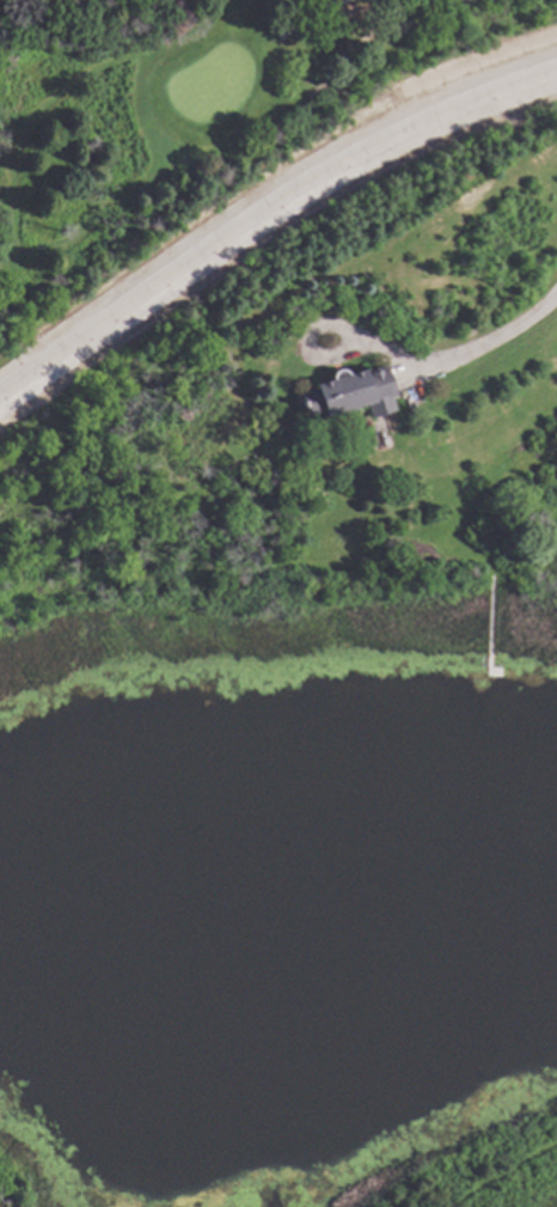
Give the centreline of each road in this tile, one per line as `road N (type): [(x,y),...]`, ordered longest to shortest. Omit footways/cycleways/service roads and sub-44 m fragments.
road 1 (secondary): [(556,74),(356,159),(0,397)]

